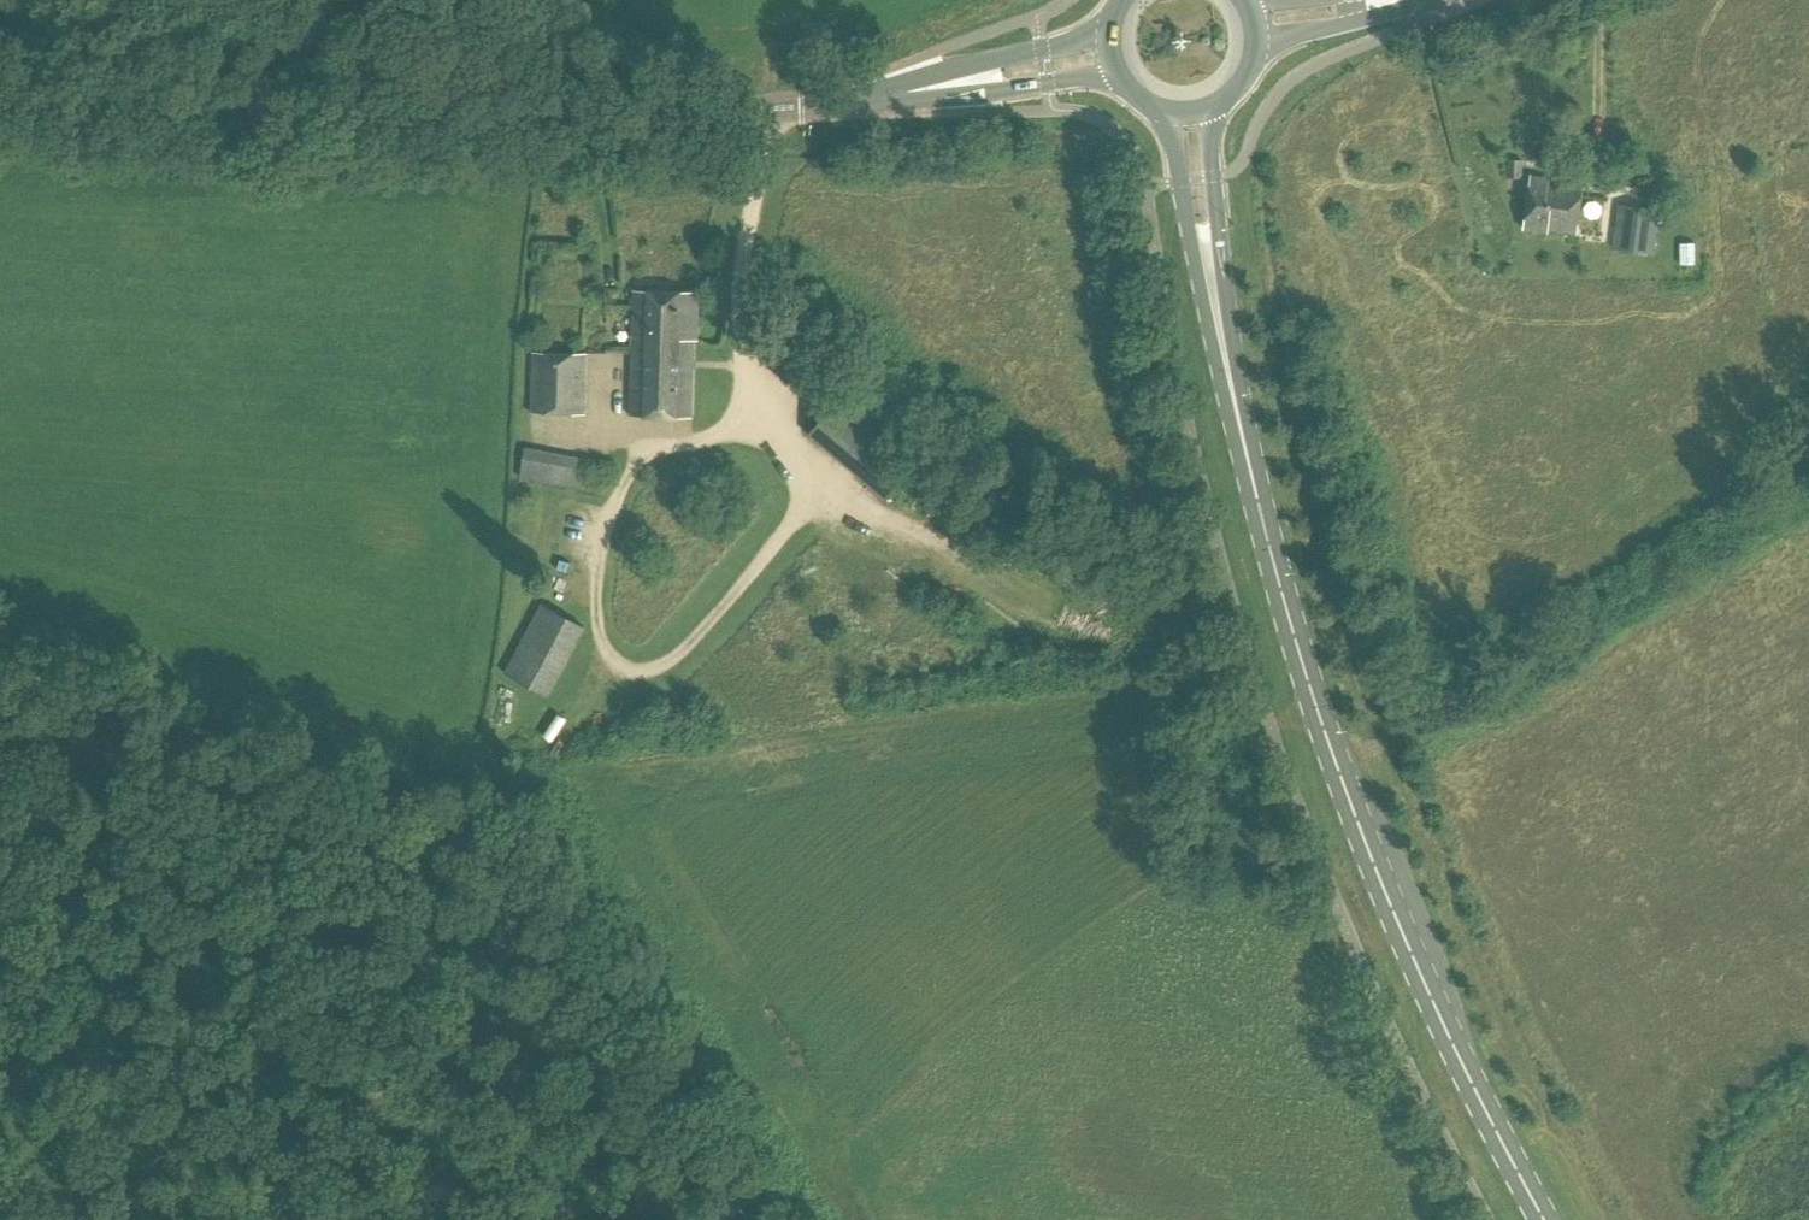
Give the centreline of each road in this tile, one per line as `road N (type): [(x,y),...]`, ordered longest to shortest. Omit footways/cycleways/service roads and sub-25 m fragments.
road 1 (primary): [(1544,1219),(1419,980),(1314,713),(1252,473),(1191,115)]
road 2 (tertiary): [(1112,53),(764,116),(0,91)]
road 3 (tertiary): [(1254,27),(1394,0)]
road 4 (primary): [(1191,115),(1234,94),(1255,51),(1254,27)]

